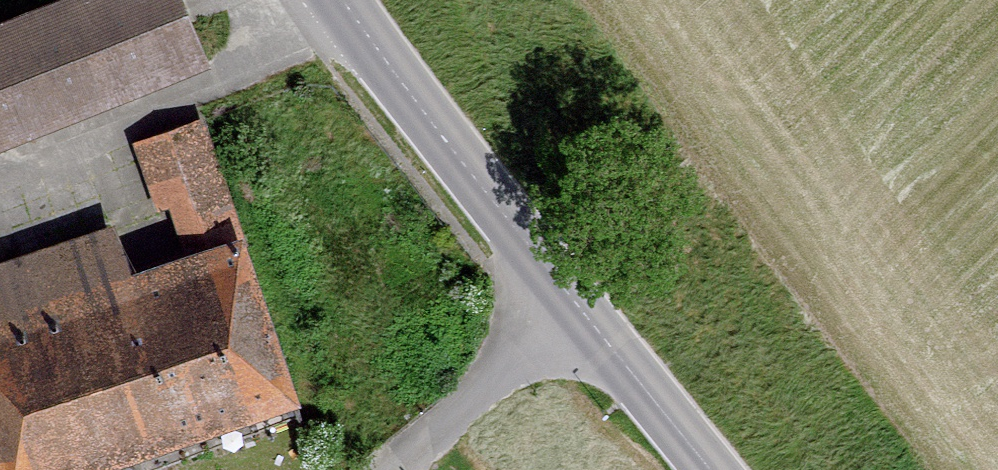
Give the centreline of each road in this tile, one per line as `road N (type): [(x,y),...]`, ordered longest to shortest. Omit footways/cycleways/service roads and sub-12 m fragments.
road 1 (tertiary): [(582,316),(344,0)]
road 2 (residential): [(396,469),(582,316)]
road 3 (tertiary): [(710,469),(582,316)]

